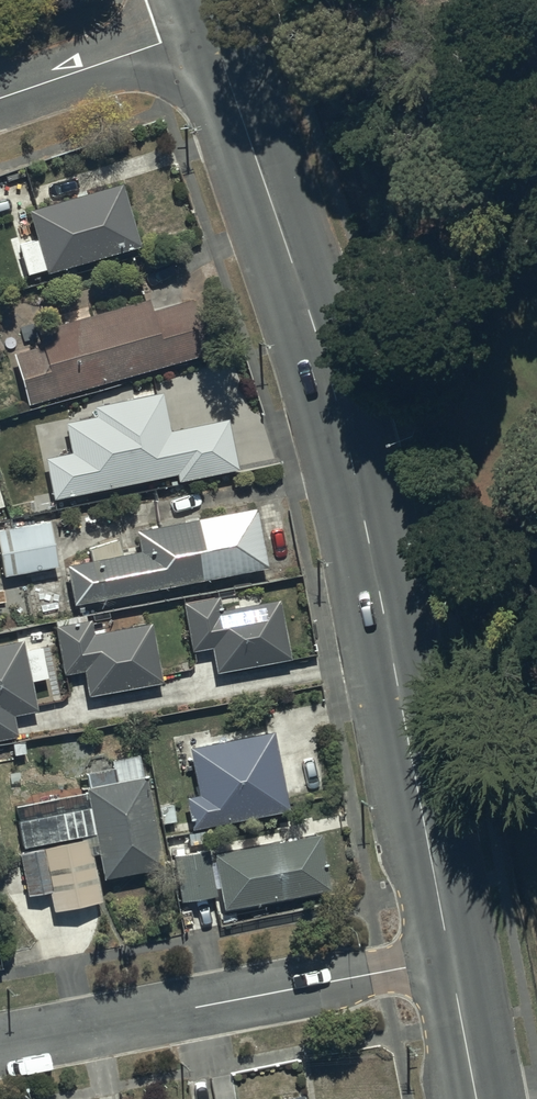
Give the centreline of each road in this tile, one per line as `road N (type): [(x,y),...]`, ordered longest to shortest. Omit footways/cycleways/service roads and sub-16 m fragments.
road 1 (tertiary): [(210,29),(358,480),(451,961)]
road 2 (residential): [(0,1046),(451,961)]
road 3 (residential): [(0,99),(210,29)]
road 4 (tertiary): [(451,961),(478,1098)]

